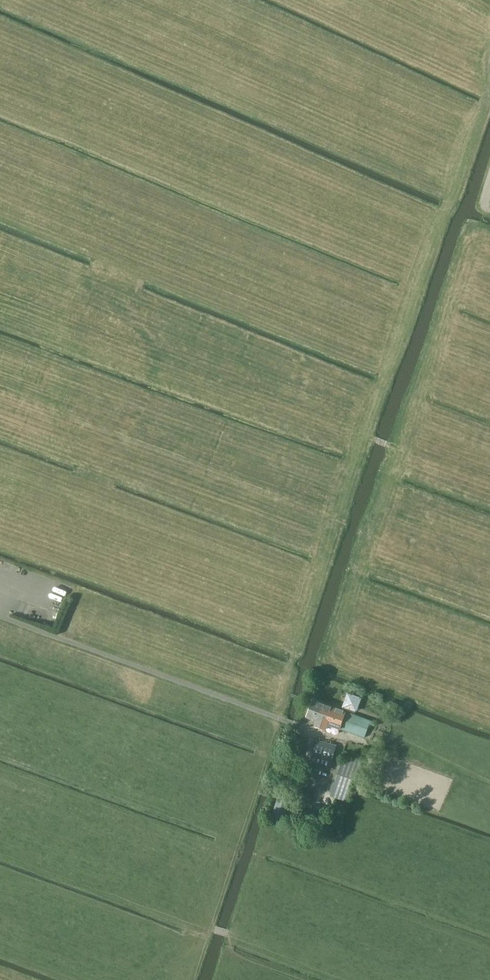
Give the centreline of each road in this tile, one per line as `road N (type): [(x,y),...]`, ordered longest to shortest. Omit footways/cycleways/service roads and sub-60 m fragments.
road 1 (track): [(375,439),(366,434),(489,90)]
road 2 (track): [(212,928),(330,975)]

